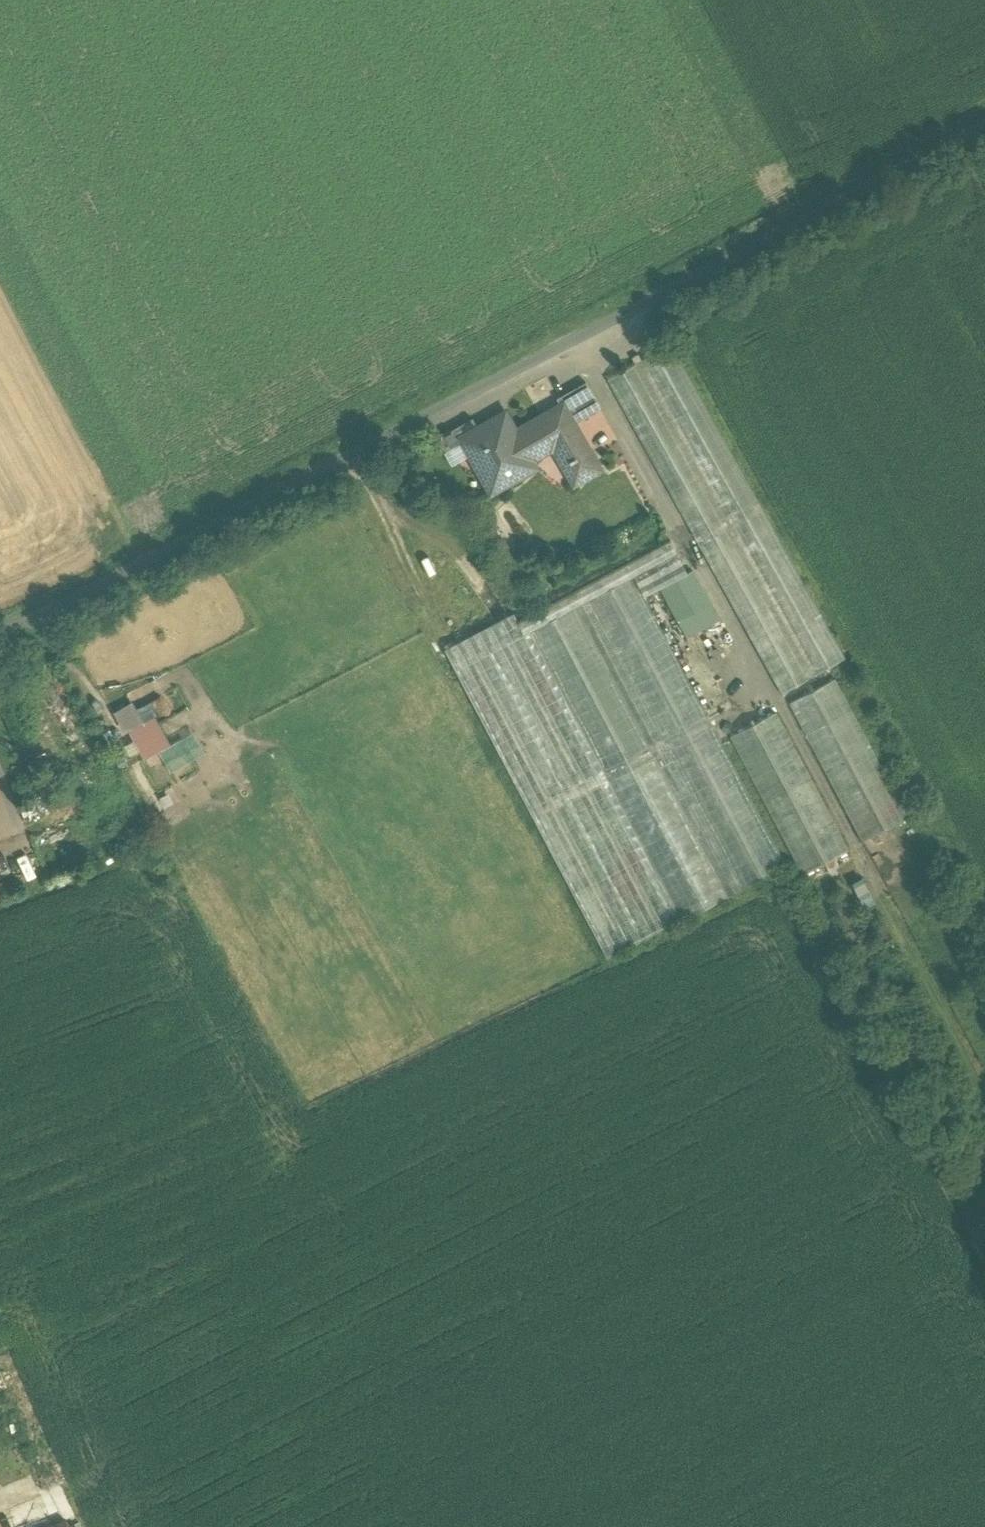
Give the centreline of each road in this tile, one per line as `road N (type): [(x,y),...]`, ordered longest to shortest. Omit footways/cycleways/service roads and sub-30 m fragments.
road 1 (unclassified): [(0,629),(115,582),(984,130)]
road 2 (track): [(883,887),(984,1074)]

